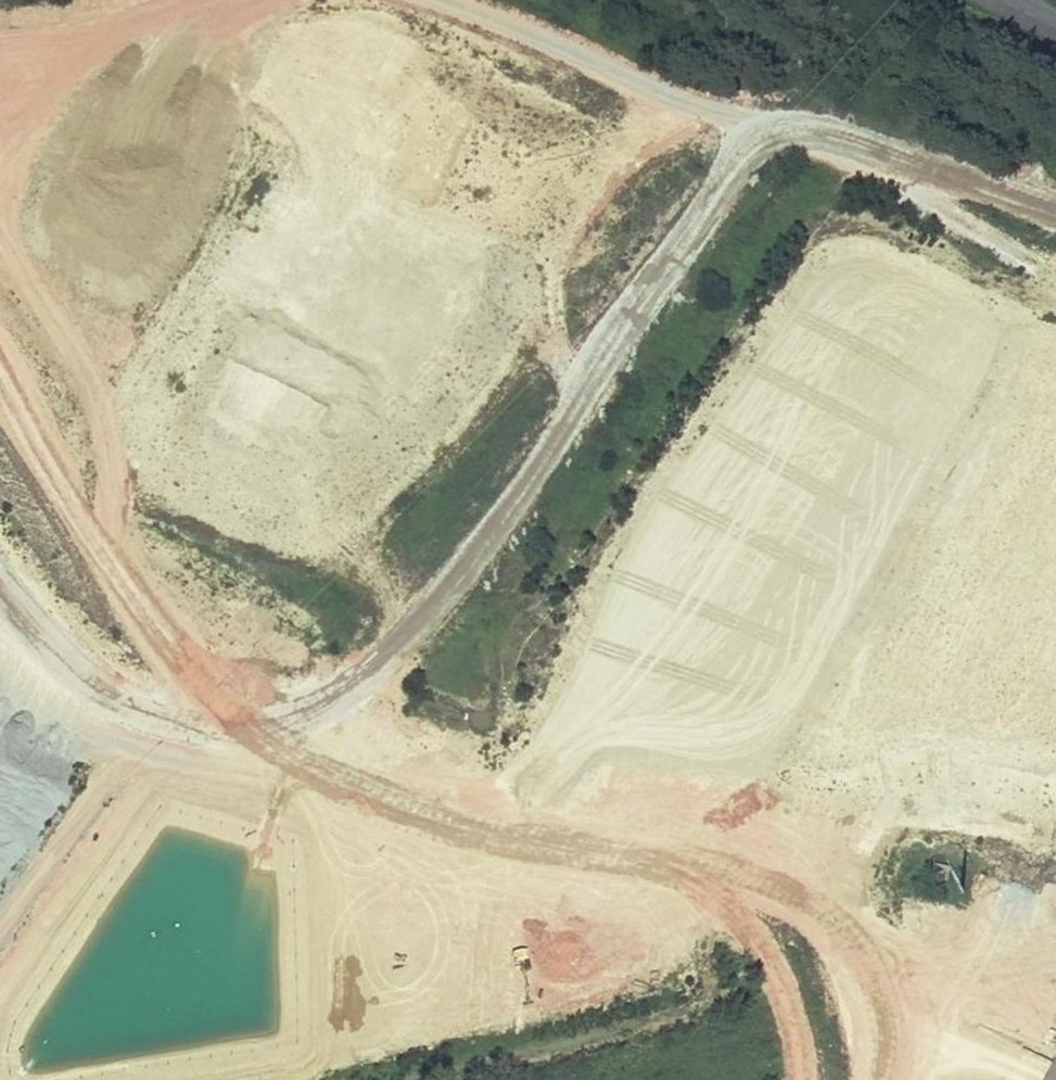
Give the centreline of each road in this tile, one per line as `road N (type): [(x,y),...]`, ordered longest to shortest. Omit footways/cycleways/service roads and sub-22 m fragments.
road 1 (track): [(0,577),(106,702),(277,770),(538,866),(842,904),(796,743),(779,565)]
road 2 (track): [(750,122),(713,201),(557,439),(277,770),(170,675),(0,403)]
road 3 (track): [(434,0),(750,122),(985,179),(1055,209)]
road 4 (track): [(842,904),(880,993),(934,1033),(1038,1079)]
road 5 (track): [(0,56),(234,0)]

